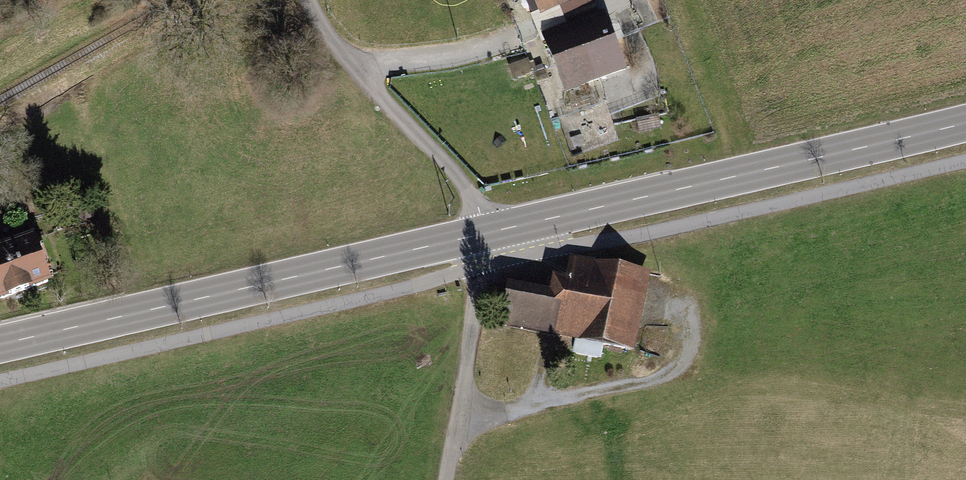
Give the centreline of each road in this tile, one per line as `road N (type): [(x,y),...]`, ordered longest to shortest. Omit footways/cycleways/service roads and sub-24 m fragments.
road 1 (secondary): [(0,344),(487,233)]
road 2 (secondary): [(487,233),(965,123)]
road 3 (track): [(455,423),(668,371),(685,354),(687,319),(674,303),(649,297)]
road 4 (residential): [(308,0),(354,68),(463,182),(487,233)]
road 5 (unclassified): [(487,233),(445,479)]

